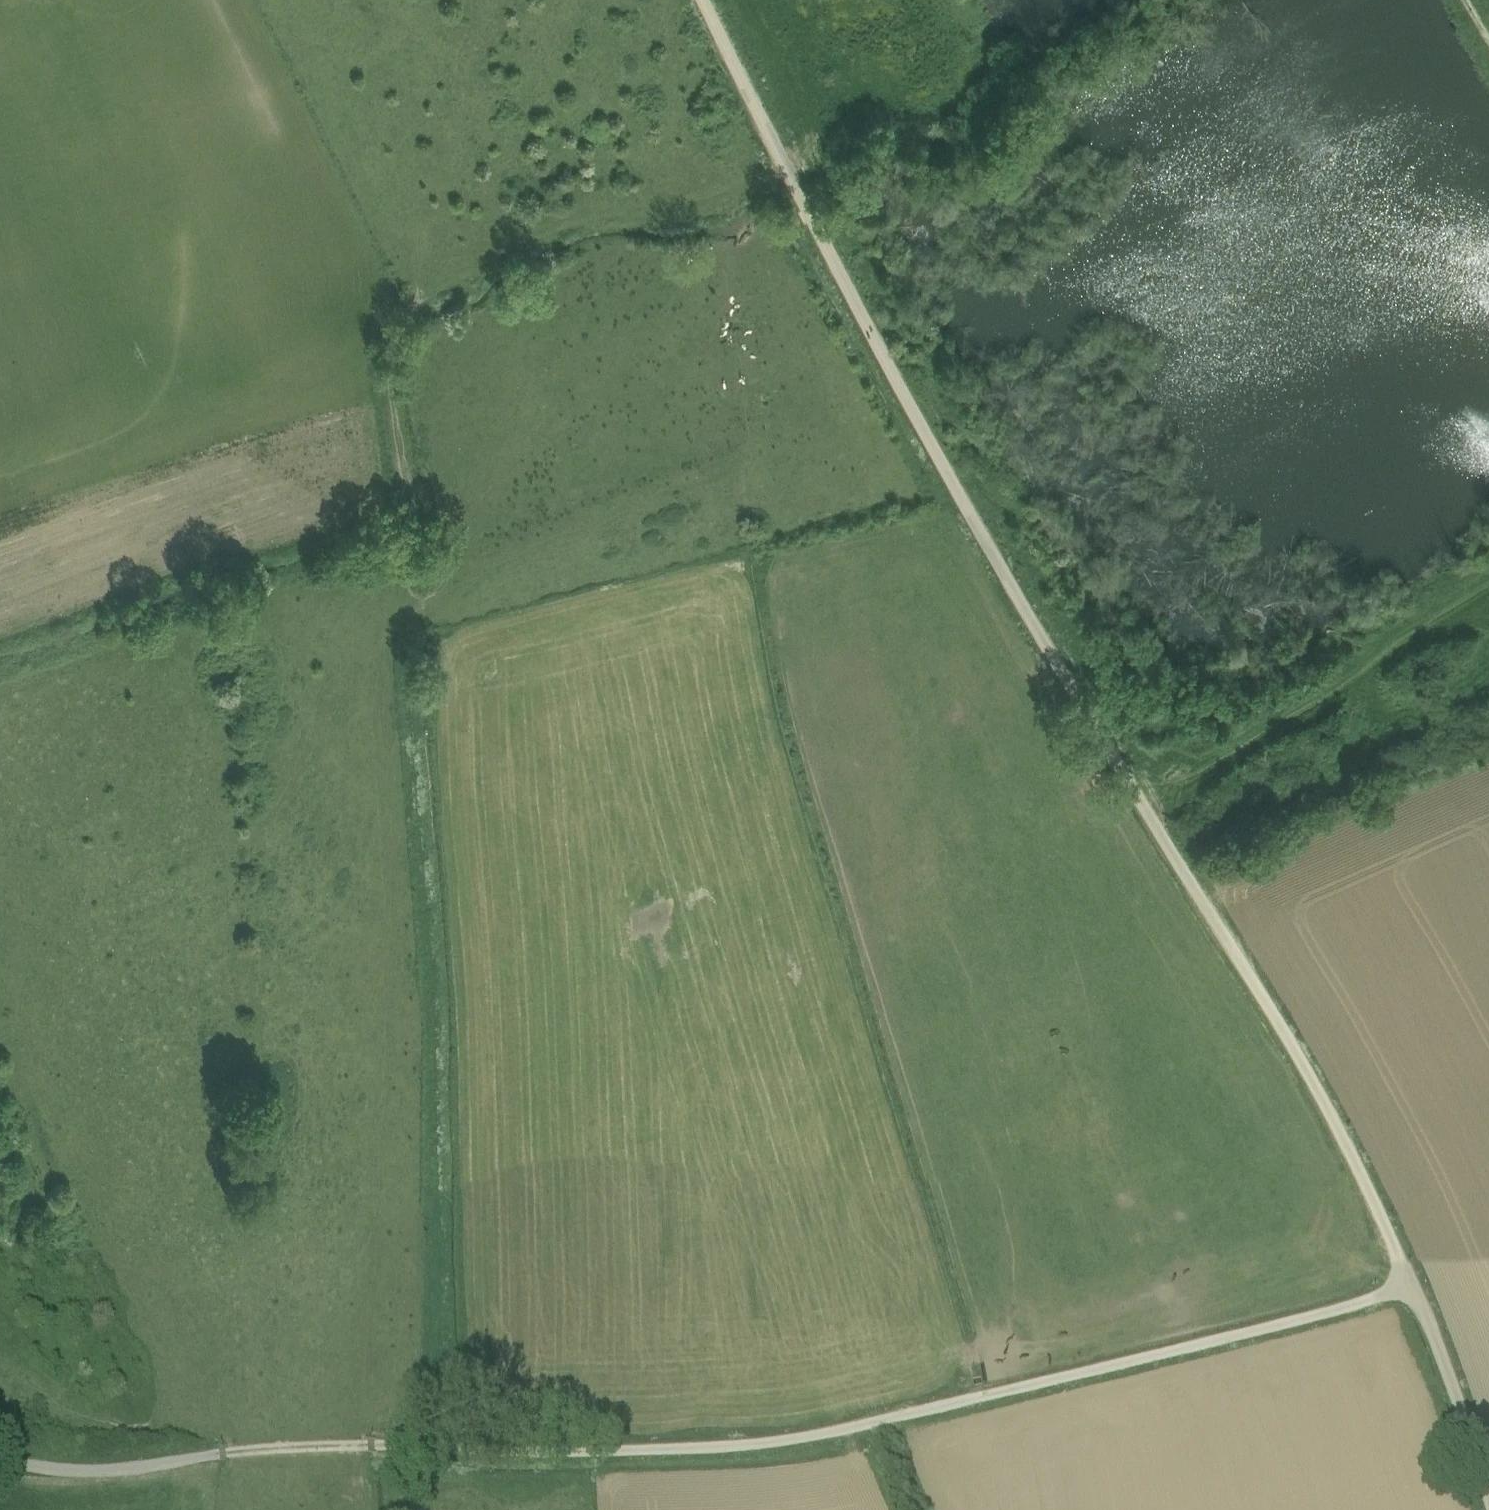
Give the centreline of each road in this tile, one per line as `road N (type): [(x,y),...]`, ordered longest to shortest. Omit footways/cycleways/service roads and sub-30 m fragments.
road 1 (unclassified): [(1488,1495),(1360,1167),(928,436),(703,0)]
road 2 (track): [(1412,1288),(758,1446),(356,1448)]
road 3 (track): [(356,1448),(221,1454),(96,1474),(0,1462)]

